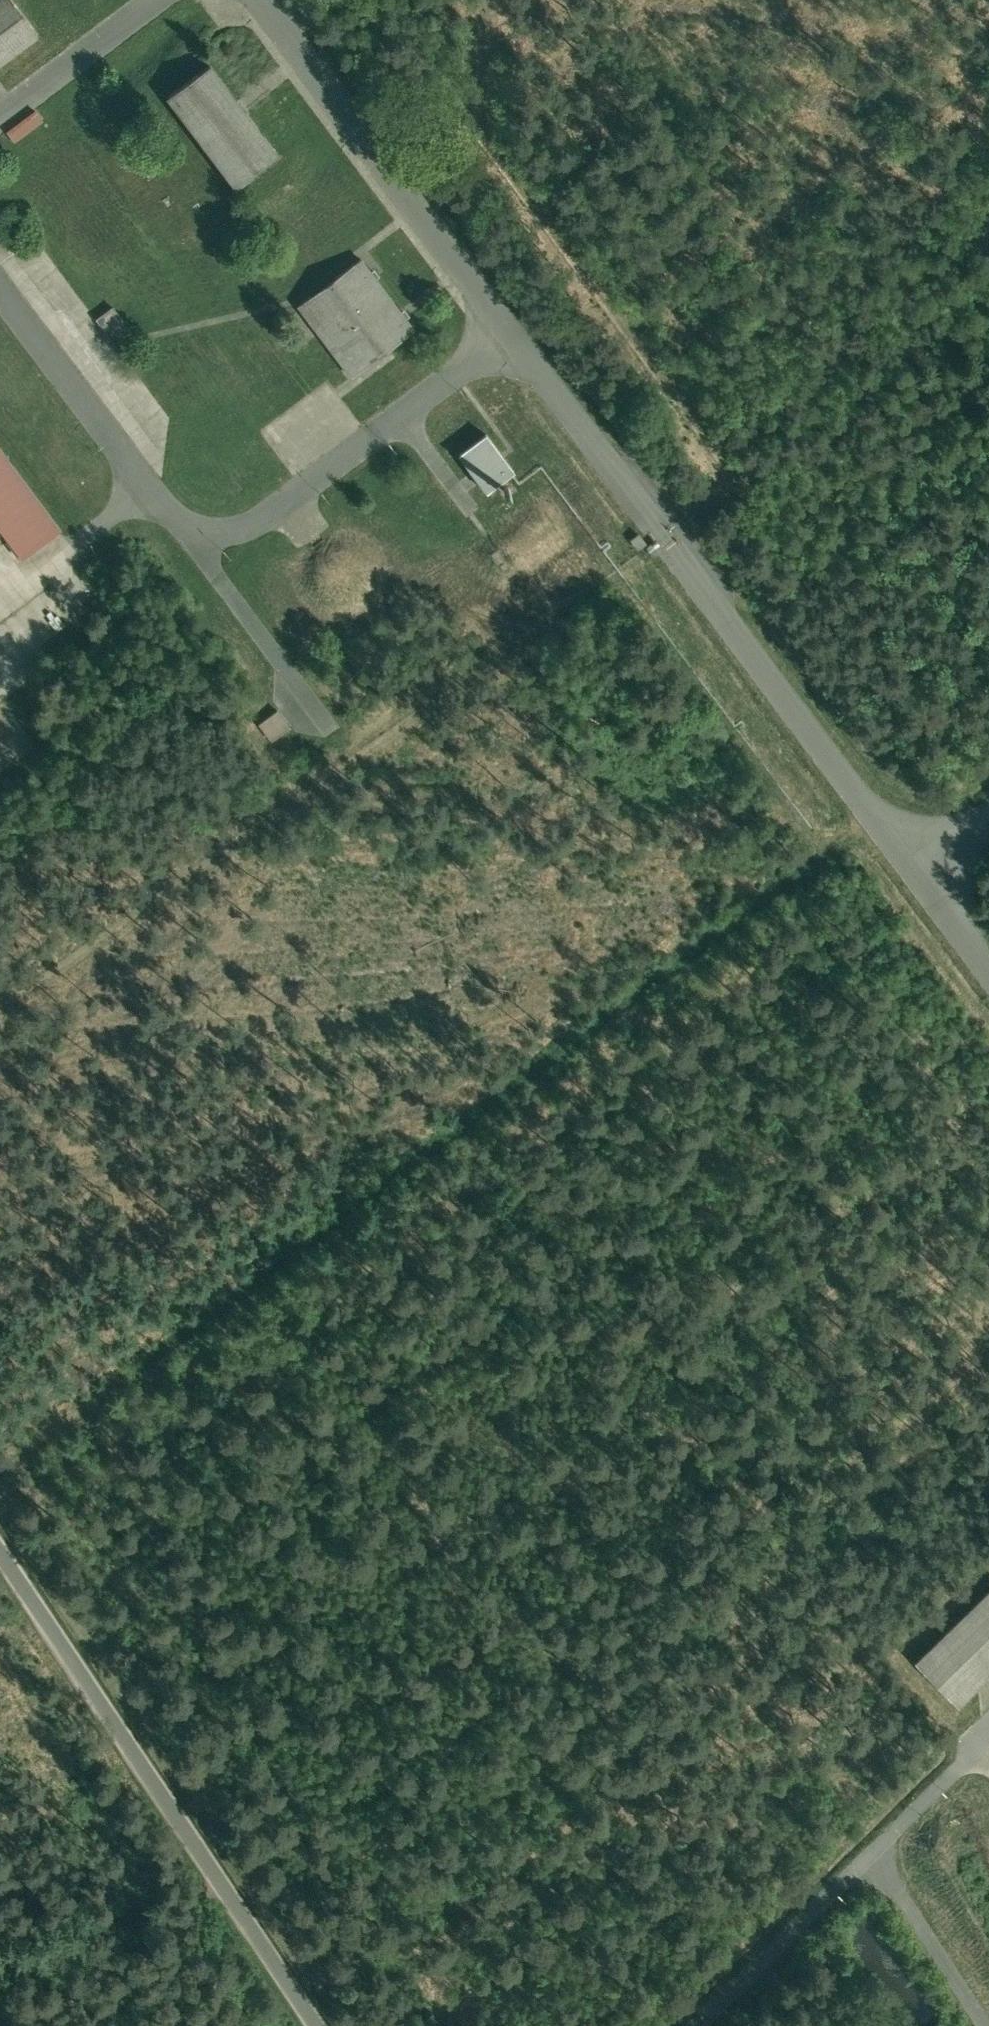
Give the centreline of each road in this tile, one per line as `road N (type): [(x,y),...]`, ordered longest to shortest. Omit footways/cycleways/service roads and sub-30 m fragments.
road 1 (unclassified): [(0,1561),(310,2025)]

